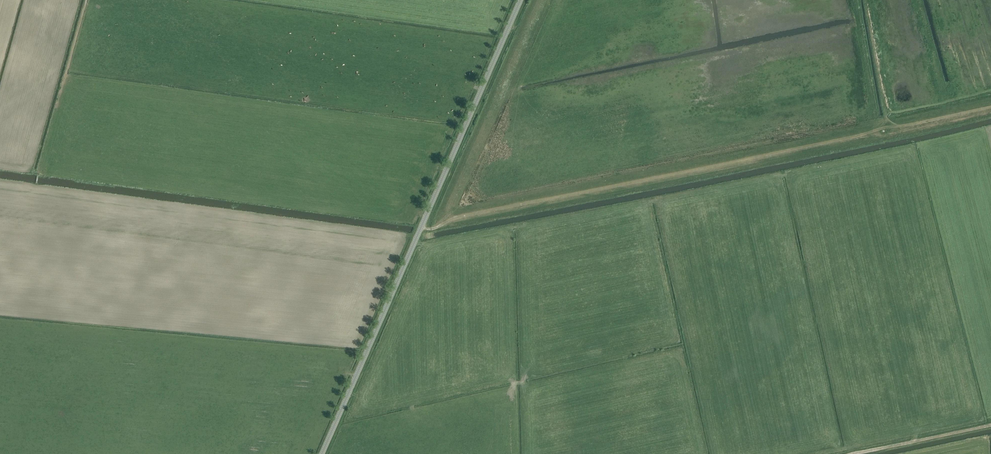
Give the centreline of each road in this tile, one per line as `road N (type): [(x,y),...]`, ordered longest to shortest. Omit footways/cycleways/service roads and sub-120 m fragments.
road 1 (tertiary): [(322,453),(520,0)]
road 2 (track): [(858,453),(990,426)]

